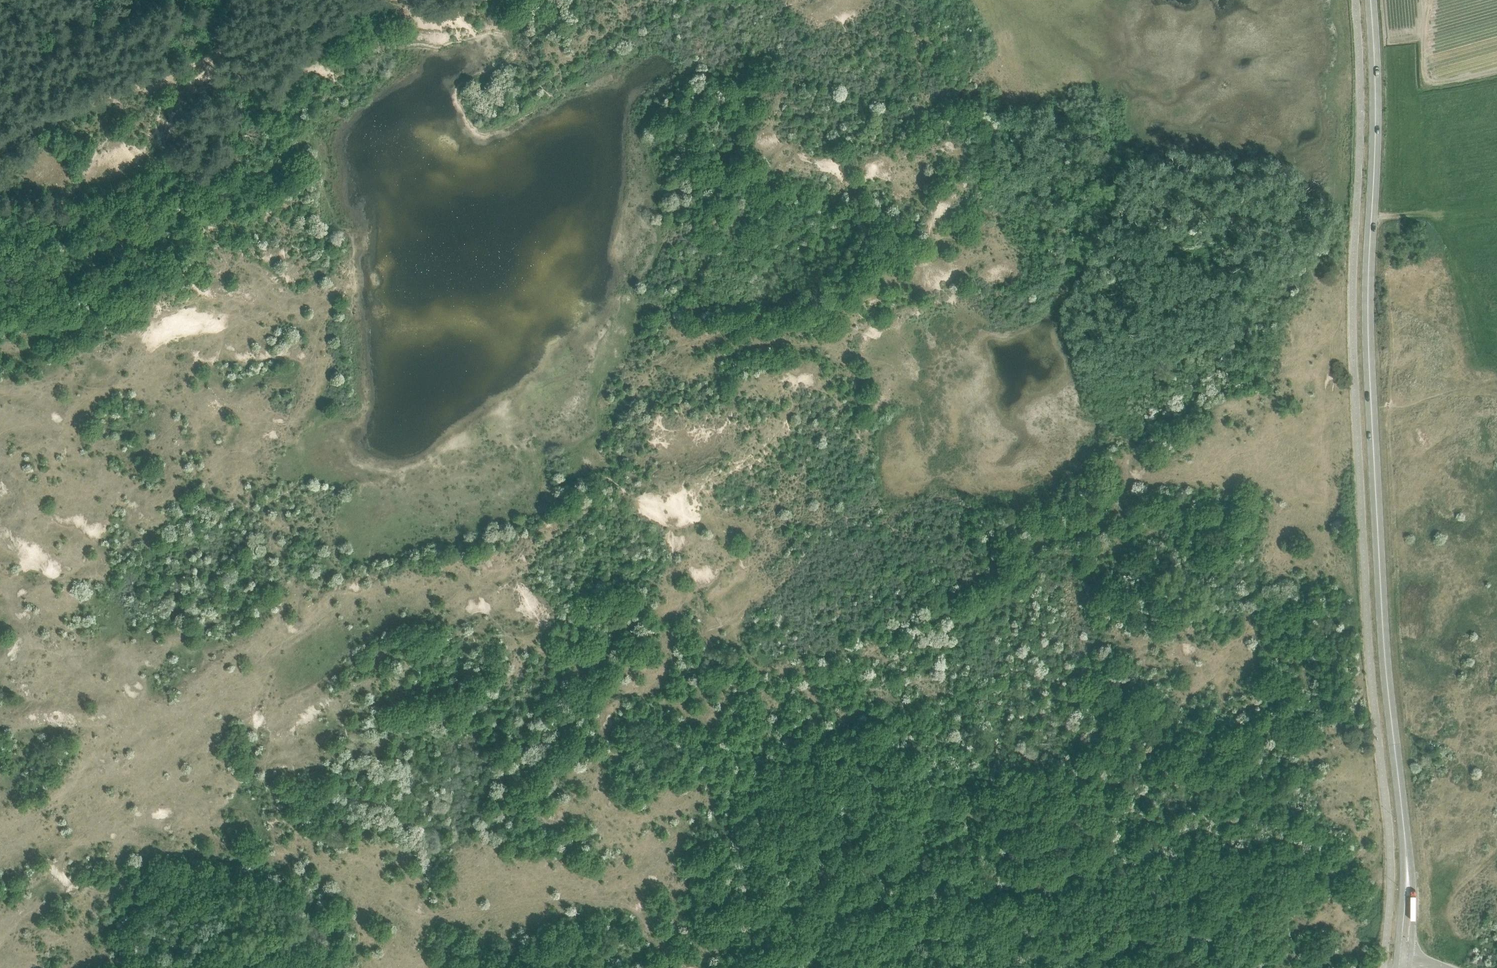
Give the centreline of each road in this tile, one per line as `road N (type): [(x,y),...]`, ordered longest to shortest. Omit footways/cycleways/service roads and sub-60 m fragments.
road 1 (secondary): [(1403,961),(1407,861),(1385,644),(1369,345),(1371,0)]
road 2 (track): [(1496,365),(1483,352),(1447,216),(1496,206)]

